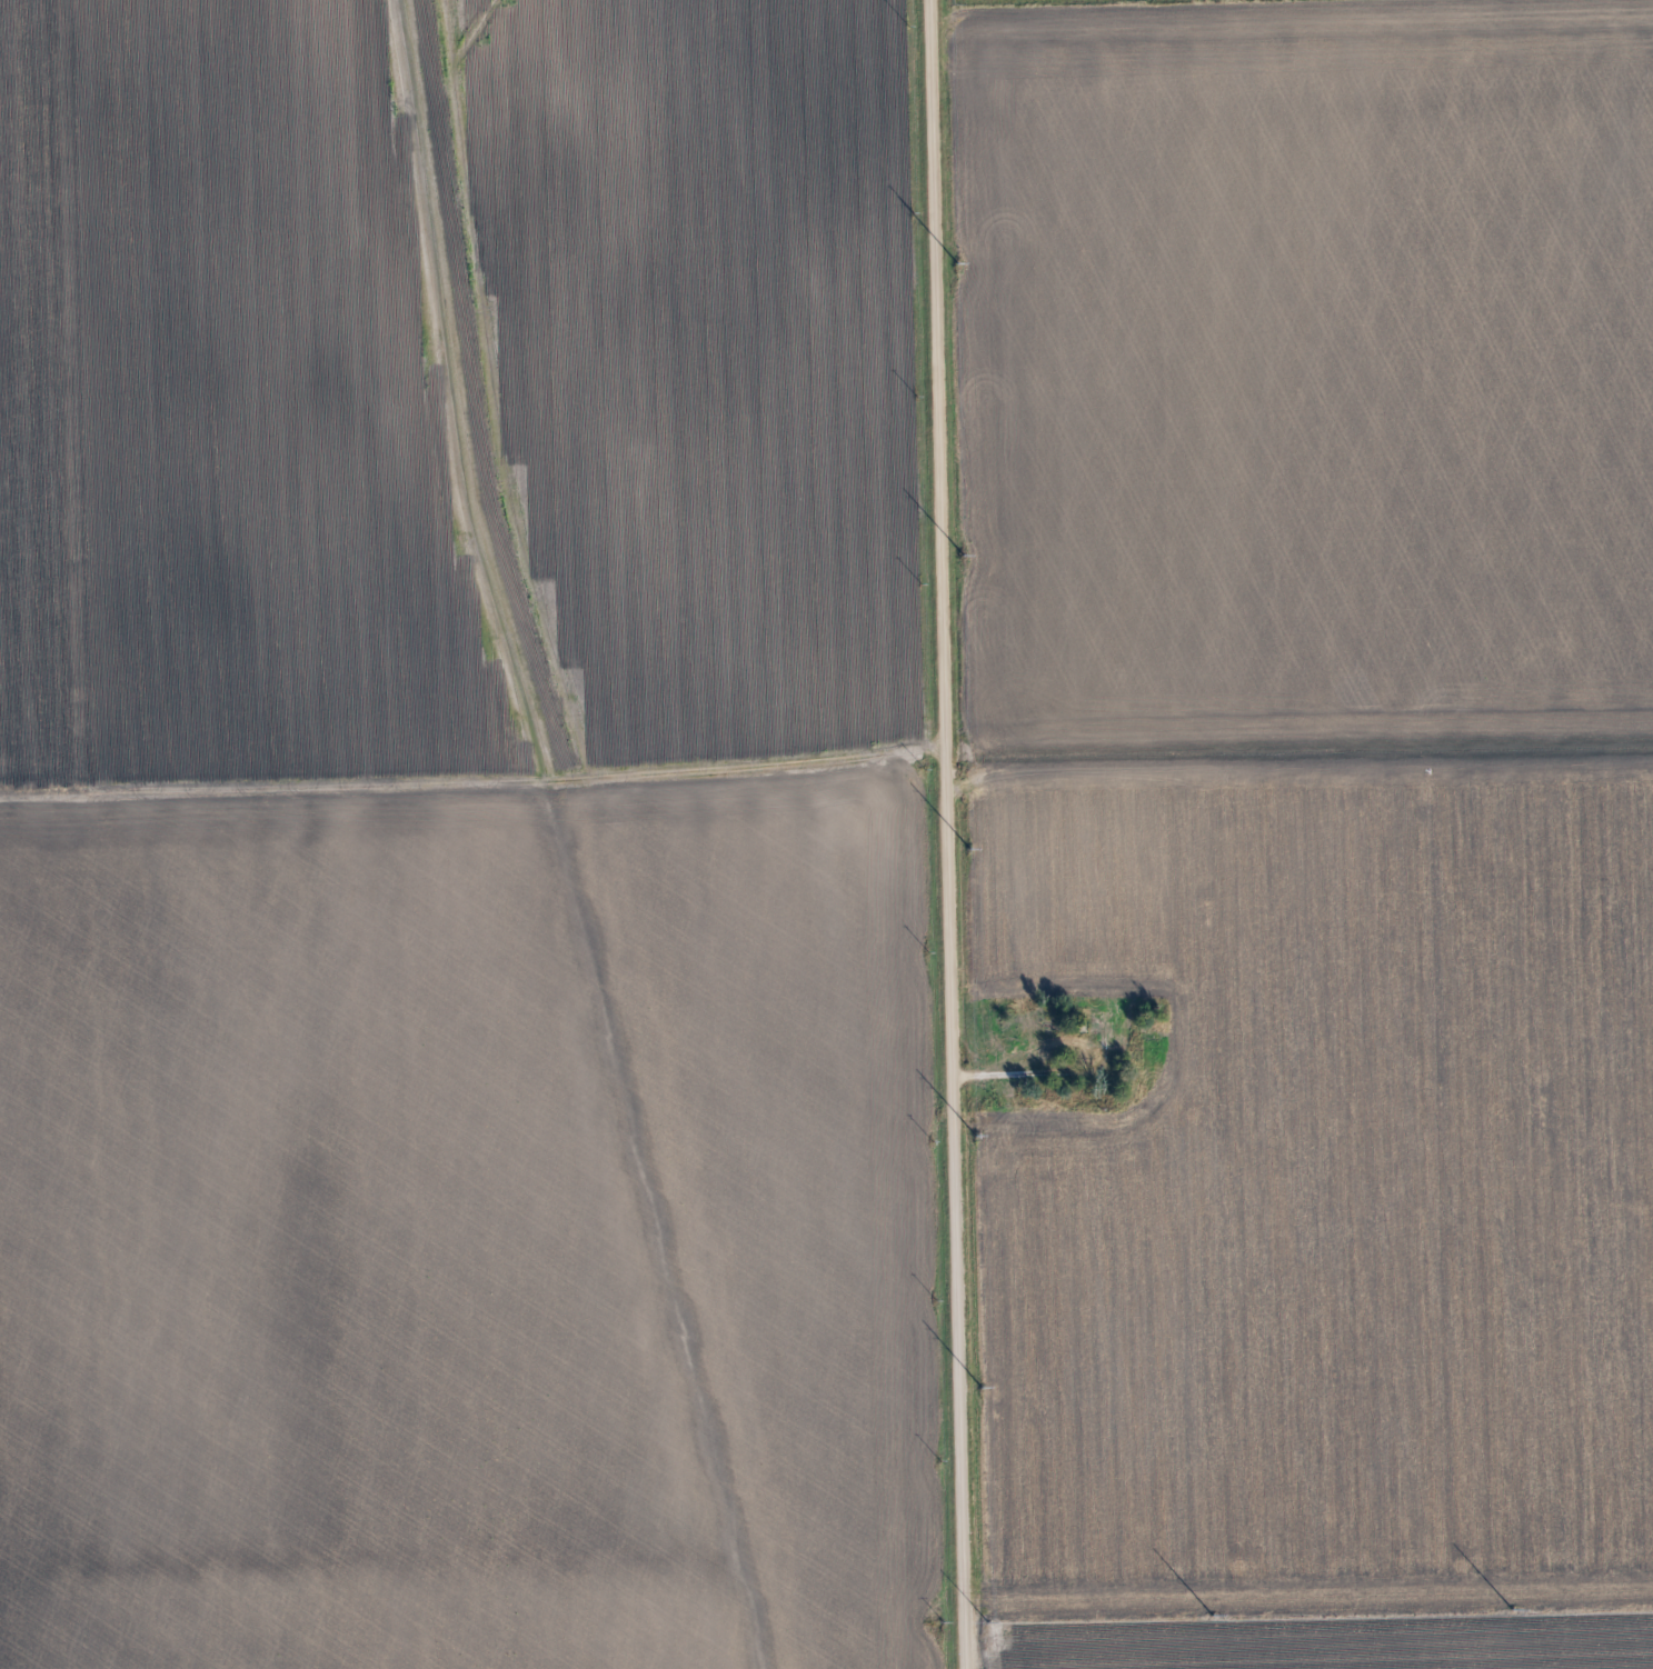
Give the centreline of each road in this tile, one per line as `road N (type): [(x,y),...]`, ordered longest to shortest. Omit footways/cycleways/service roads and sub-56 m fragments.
road 1 (residential): [(961,1668),(927,0)]

